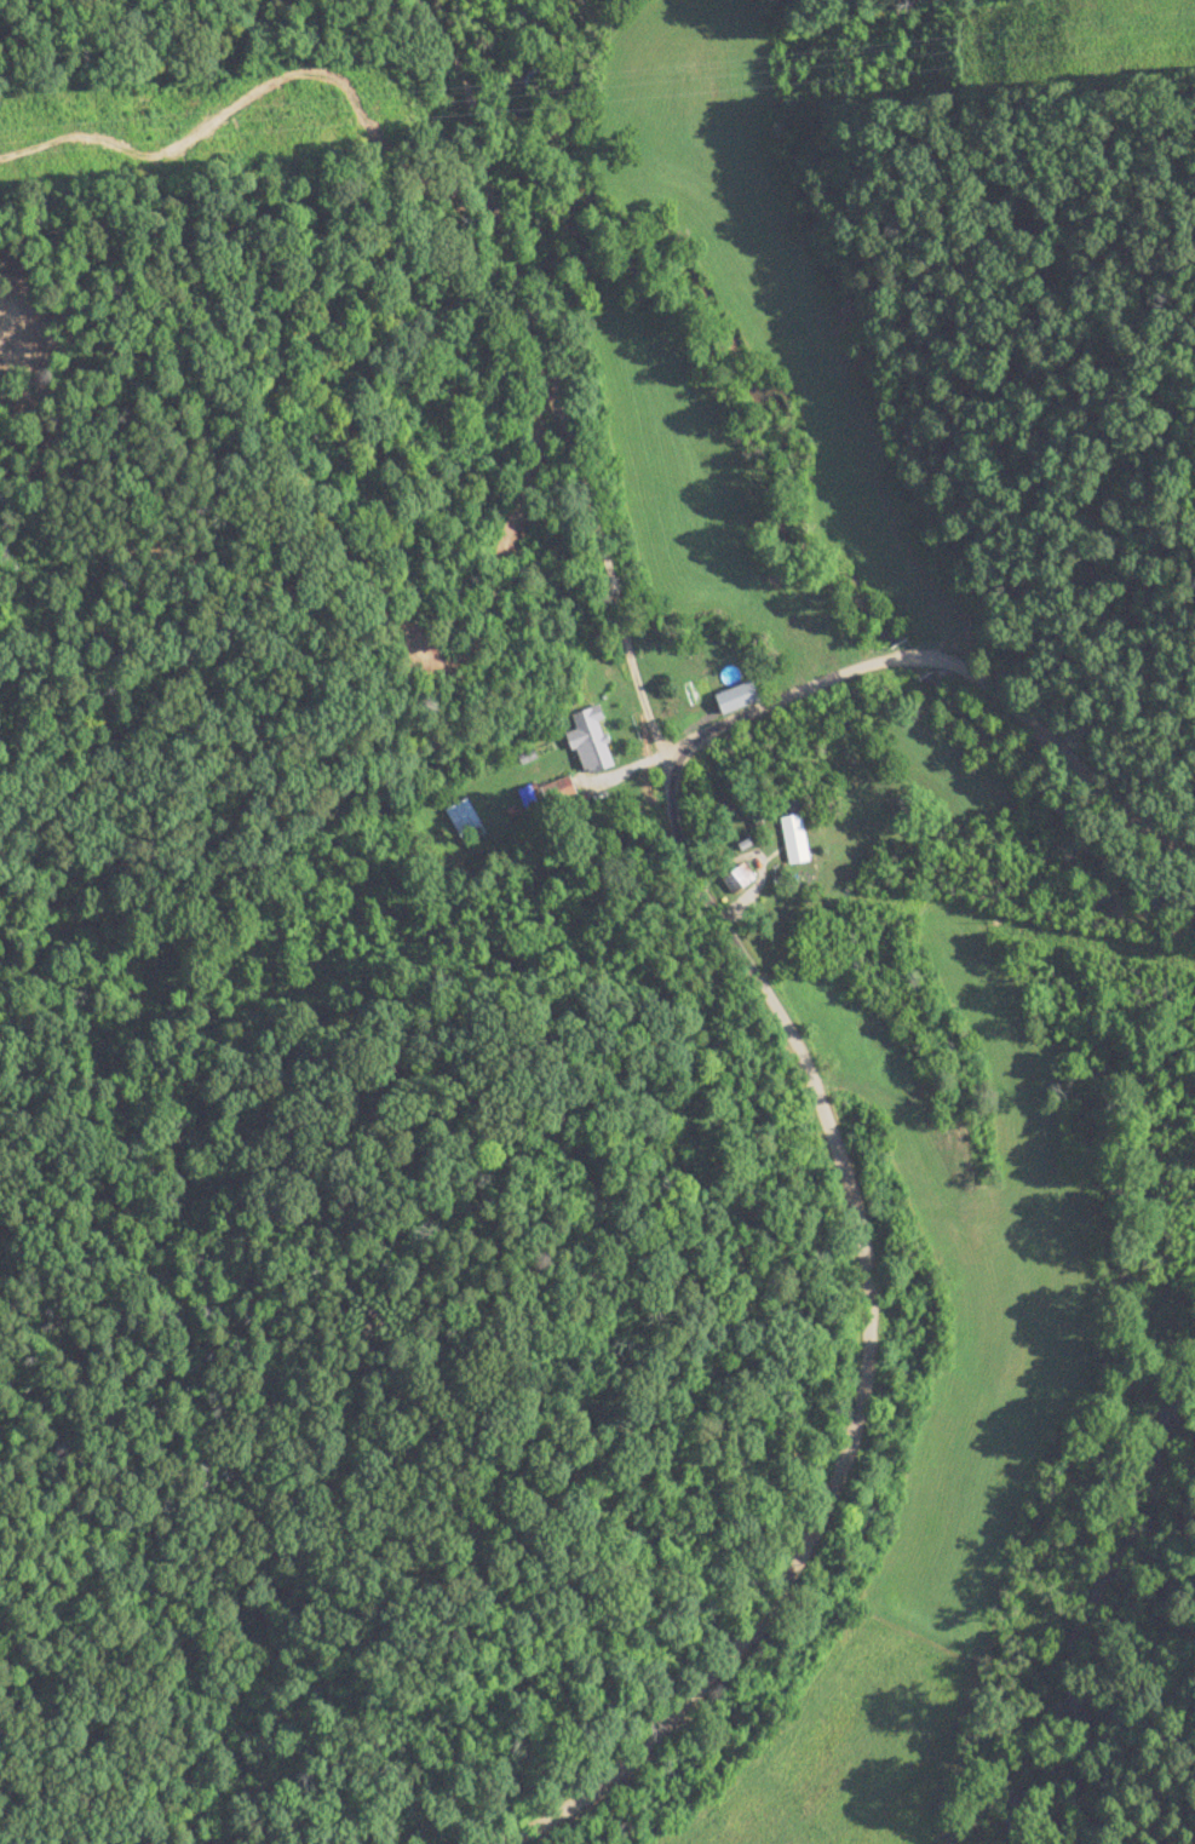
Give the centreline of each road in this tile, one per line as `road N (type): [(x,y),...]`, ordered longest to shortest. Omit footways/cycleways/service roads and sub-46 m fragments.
road 1 (residential): [(503,1843),(594,1790),(662,1727),(746,1635),(795,1559),(854,1438),(864,1394),(869,1274),(840,1145),(776,1004),(689,872),(672,821),(666,751),(475,131),(413,0)]
road 2 (residential): [(1194,805),(950,662),(872,660),(666,751)]

